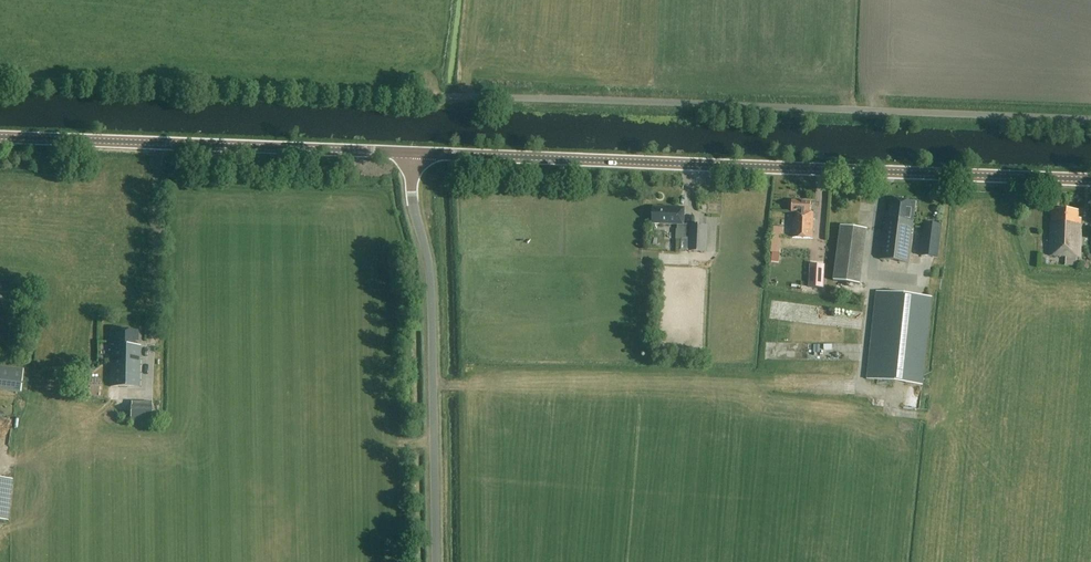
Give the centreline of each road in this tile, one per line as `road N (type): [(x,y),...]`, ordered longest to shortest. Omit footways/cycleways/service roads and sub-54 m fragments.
road 1 (tertiary): [(1090,180),(412,153)]
road 2 (unclassified): [(1090,121),(424,97)]
road 3 (track): [(424,97),(0,82)]
road 4 (tertiary): [(412,153),(0,138)]
road 5 (unclassified): [(435,561),(431,303),(411,192),(412,153)]
road 6 (track): [(158,144),(149,392)]

